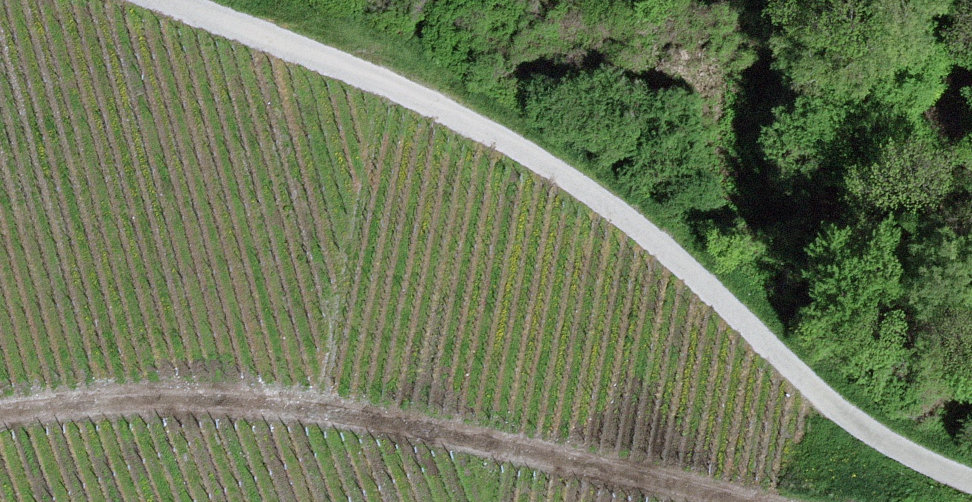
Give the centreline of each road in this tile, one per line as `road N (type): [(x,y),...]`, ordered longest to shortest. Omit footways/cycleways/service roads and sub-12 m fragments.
road 1 (track): [(971,476),(860,435),(646,233),(428,95),(158,0)]
road 2 (track): [(774,501),(340,420),(101,398),(0,420)]

